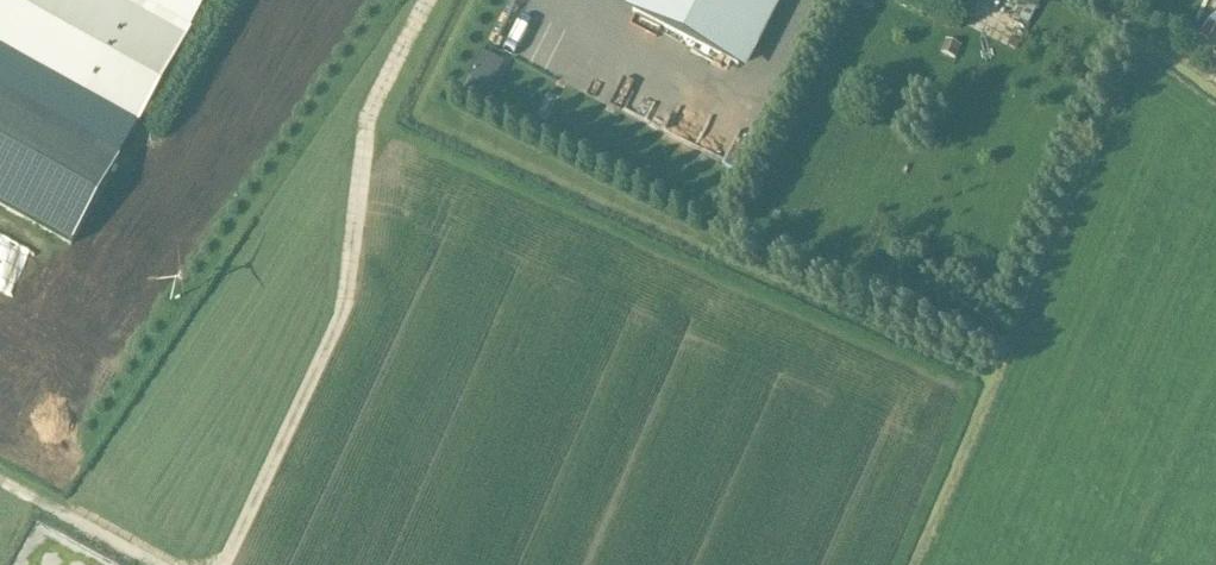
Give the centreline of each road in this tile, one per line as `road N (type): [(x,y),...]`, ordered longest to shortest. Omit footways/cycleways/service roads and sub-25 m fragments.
road 1 (track): [(224,564),(347,305),(371,114),(429,0)]
road 2 (track): [(167,564),(0,477)]

